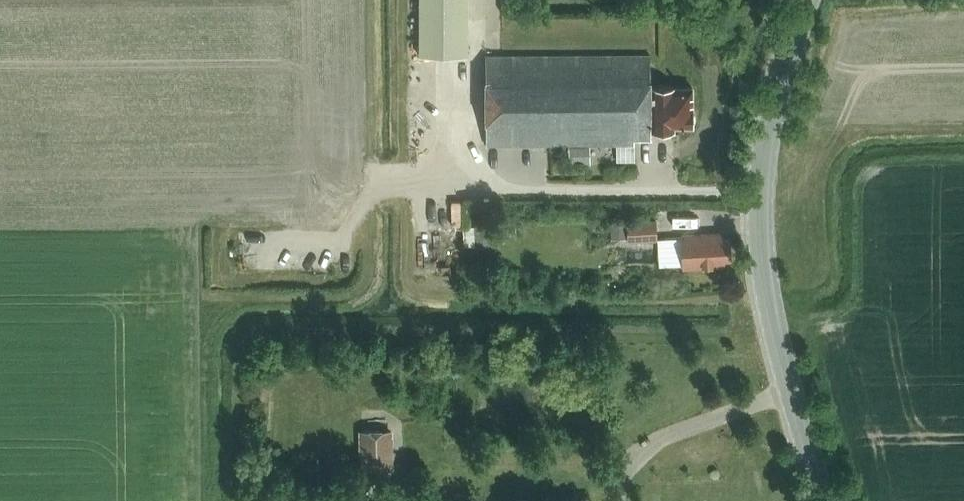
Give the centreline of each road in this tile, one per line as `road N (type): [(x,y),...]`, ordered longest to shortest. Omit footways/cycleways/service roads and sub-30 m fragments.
road 1 (tertiary): [(820,500),(768,312),(760,226),(772,116),(806,0)]

